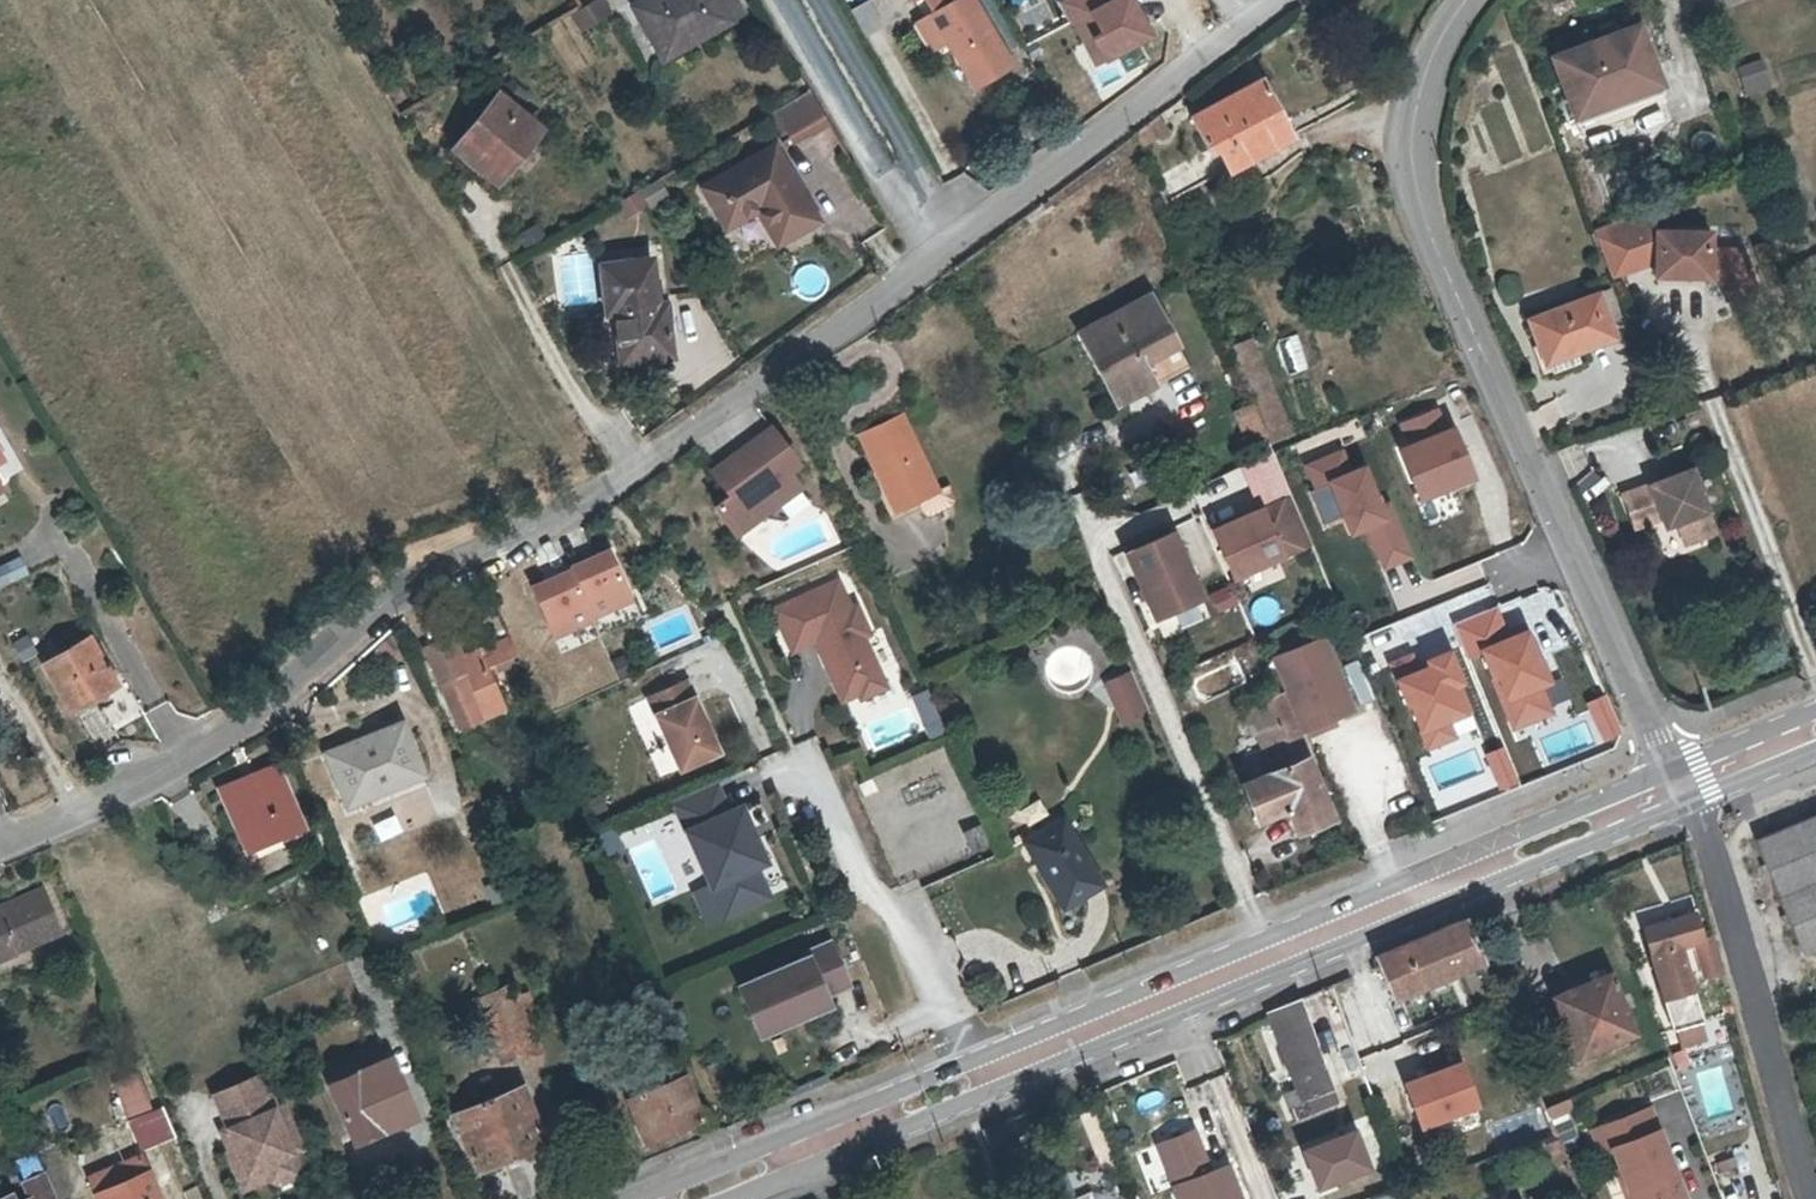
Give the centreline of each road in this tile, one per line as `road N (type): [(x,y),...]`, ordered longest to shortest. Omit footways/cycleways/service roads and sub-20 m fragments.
road 1 (residential): [(5,836),(208,747),(393,596),(601,498),(763,388),(940,250)]
road 2 (primary): [(1682,786),(996,1057),(685,1198)]
road 3 (residential): [(1682,786),(1425,218),(1411,145),(1416,114),(1438,43),(1467,0)]
road 4 (residential): [(1802,1198),(1682,786)]
road 5 (residential): [(940,250),(1240,25)]
road 6 (residential): [(940,250),(793,0)]
road 7 (primary): [(1815,730),(1682,786)]

